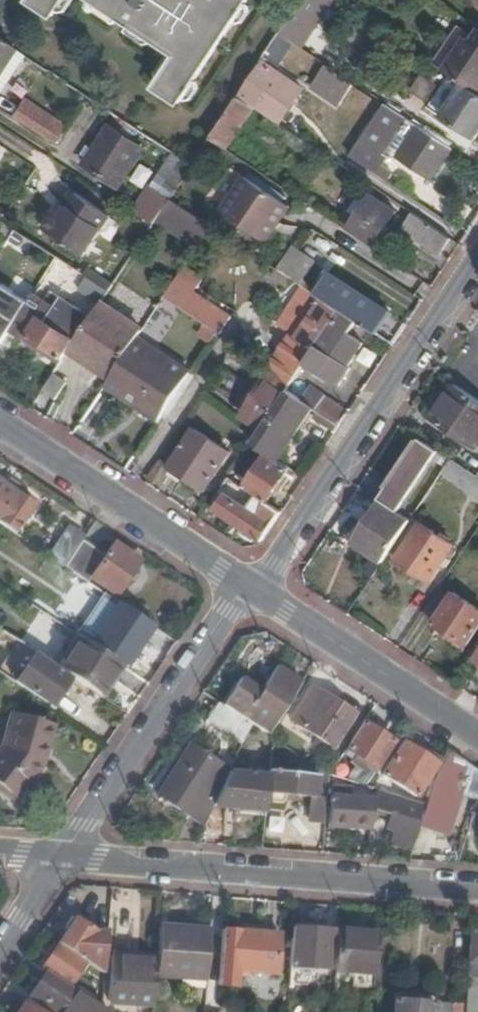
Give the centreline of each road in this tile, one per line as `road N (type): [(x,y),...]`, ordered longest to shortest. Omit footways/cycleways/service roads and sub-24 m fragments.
road 1 (residential): [(477,887),(62,857)]
road 2 (residential): [(477,258),(251,590)]
road 3 (residential): [(251,590),(62,857)]
road 4 (residential): [(0,426),(251,590)]
road 5 (residential): [(251,590),(477,737)]

